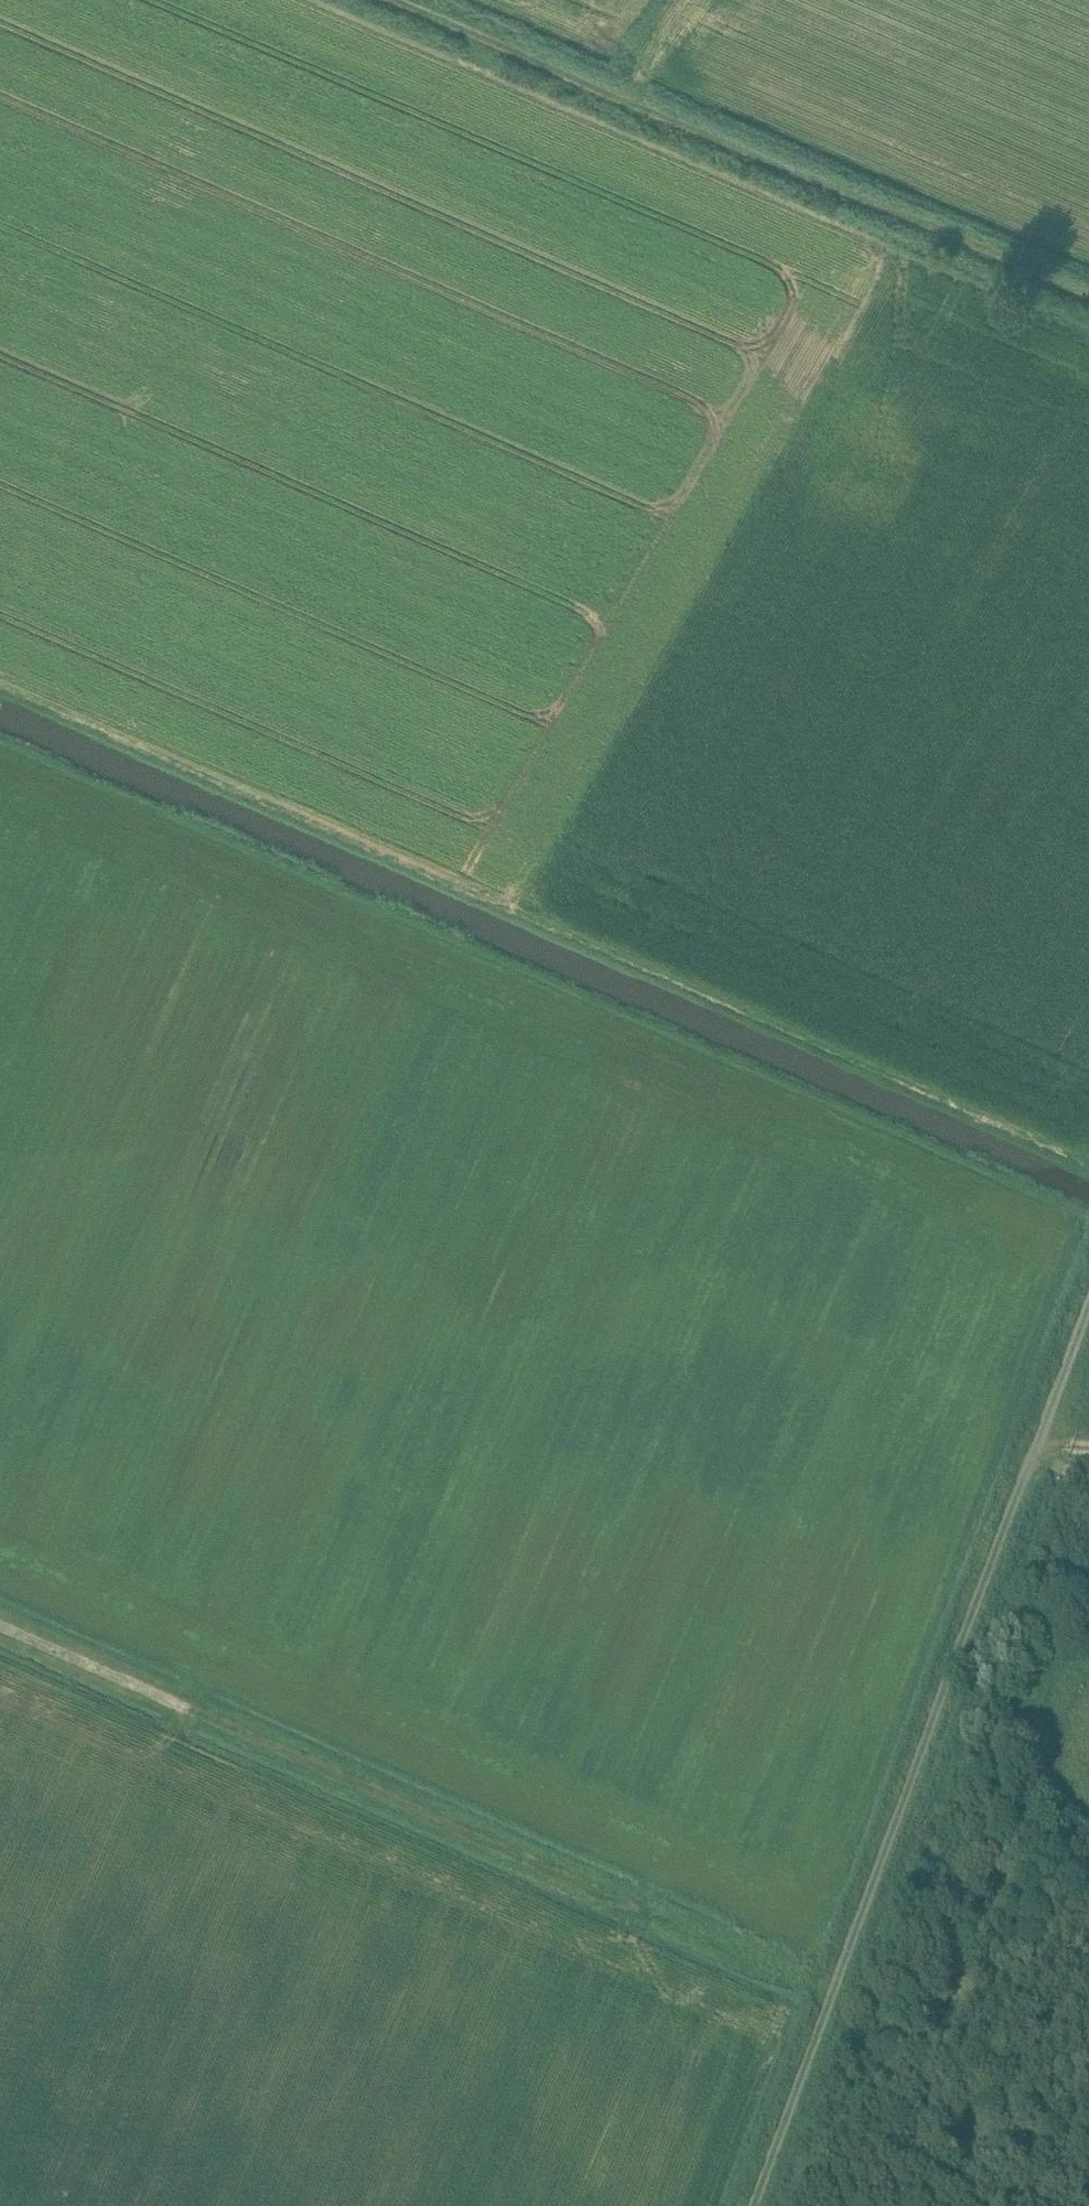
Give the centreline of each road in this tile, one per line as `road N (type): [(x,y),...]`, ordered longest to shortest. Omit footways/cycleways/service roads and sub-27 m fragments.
road 1 (track): [(1088,1306),(755,2205)]
road 2 (track): [(393,0),(1088,297)]
road 3 (track): [(0,1627),(169,1702)]

